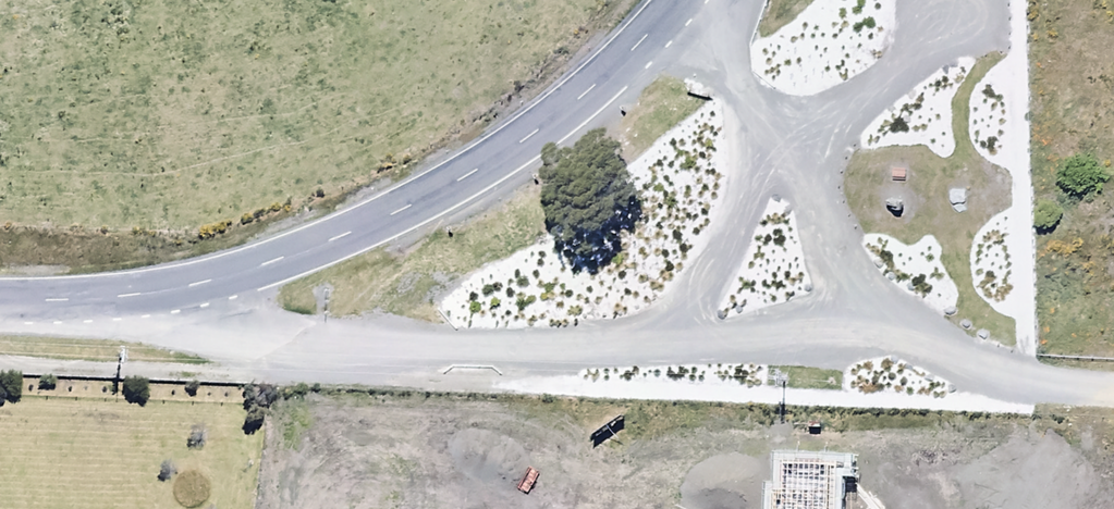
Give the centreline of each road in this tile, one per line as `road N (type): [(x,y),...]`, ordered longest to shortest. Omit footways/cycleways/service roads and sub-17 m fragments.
road 1 (track): [(0,301),(1113,379)]
road 2 (tertiary): [(694,0),(587,107),(398,222),(203,285),(0,294)]
road 3 (track): [(743,0),(724,86),(805,263),(963,368)]

